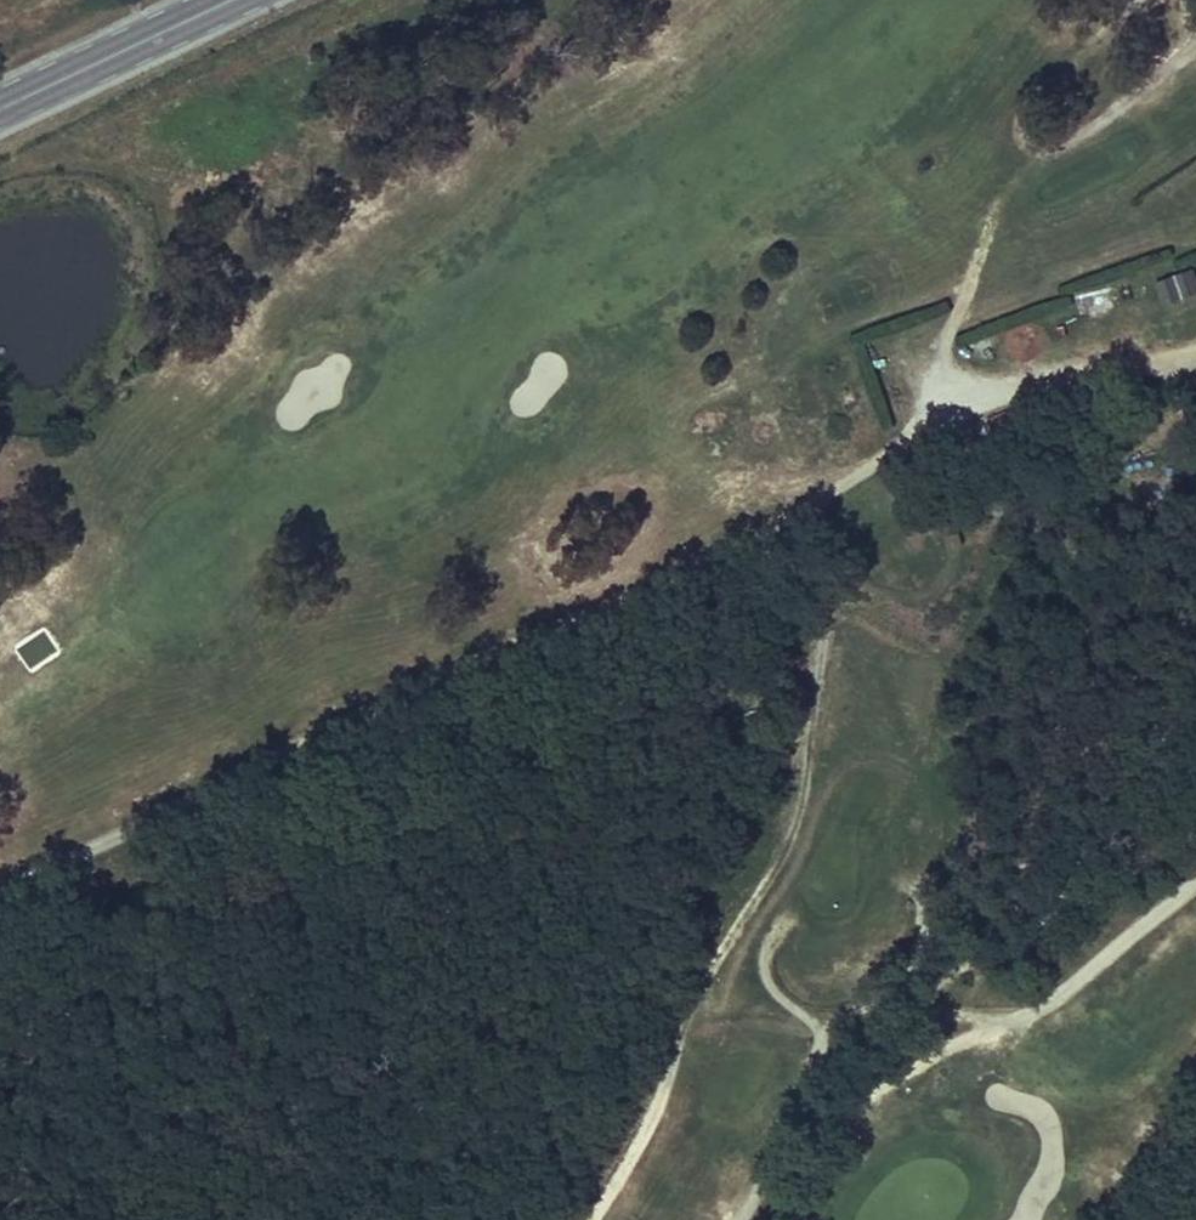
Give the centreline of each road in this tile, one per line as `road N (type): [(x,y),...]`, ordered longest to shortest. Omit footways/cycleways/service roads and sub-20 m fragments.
road 1 (secondary): [(0,101),(219,0)]

